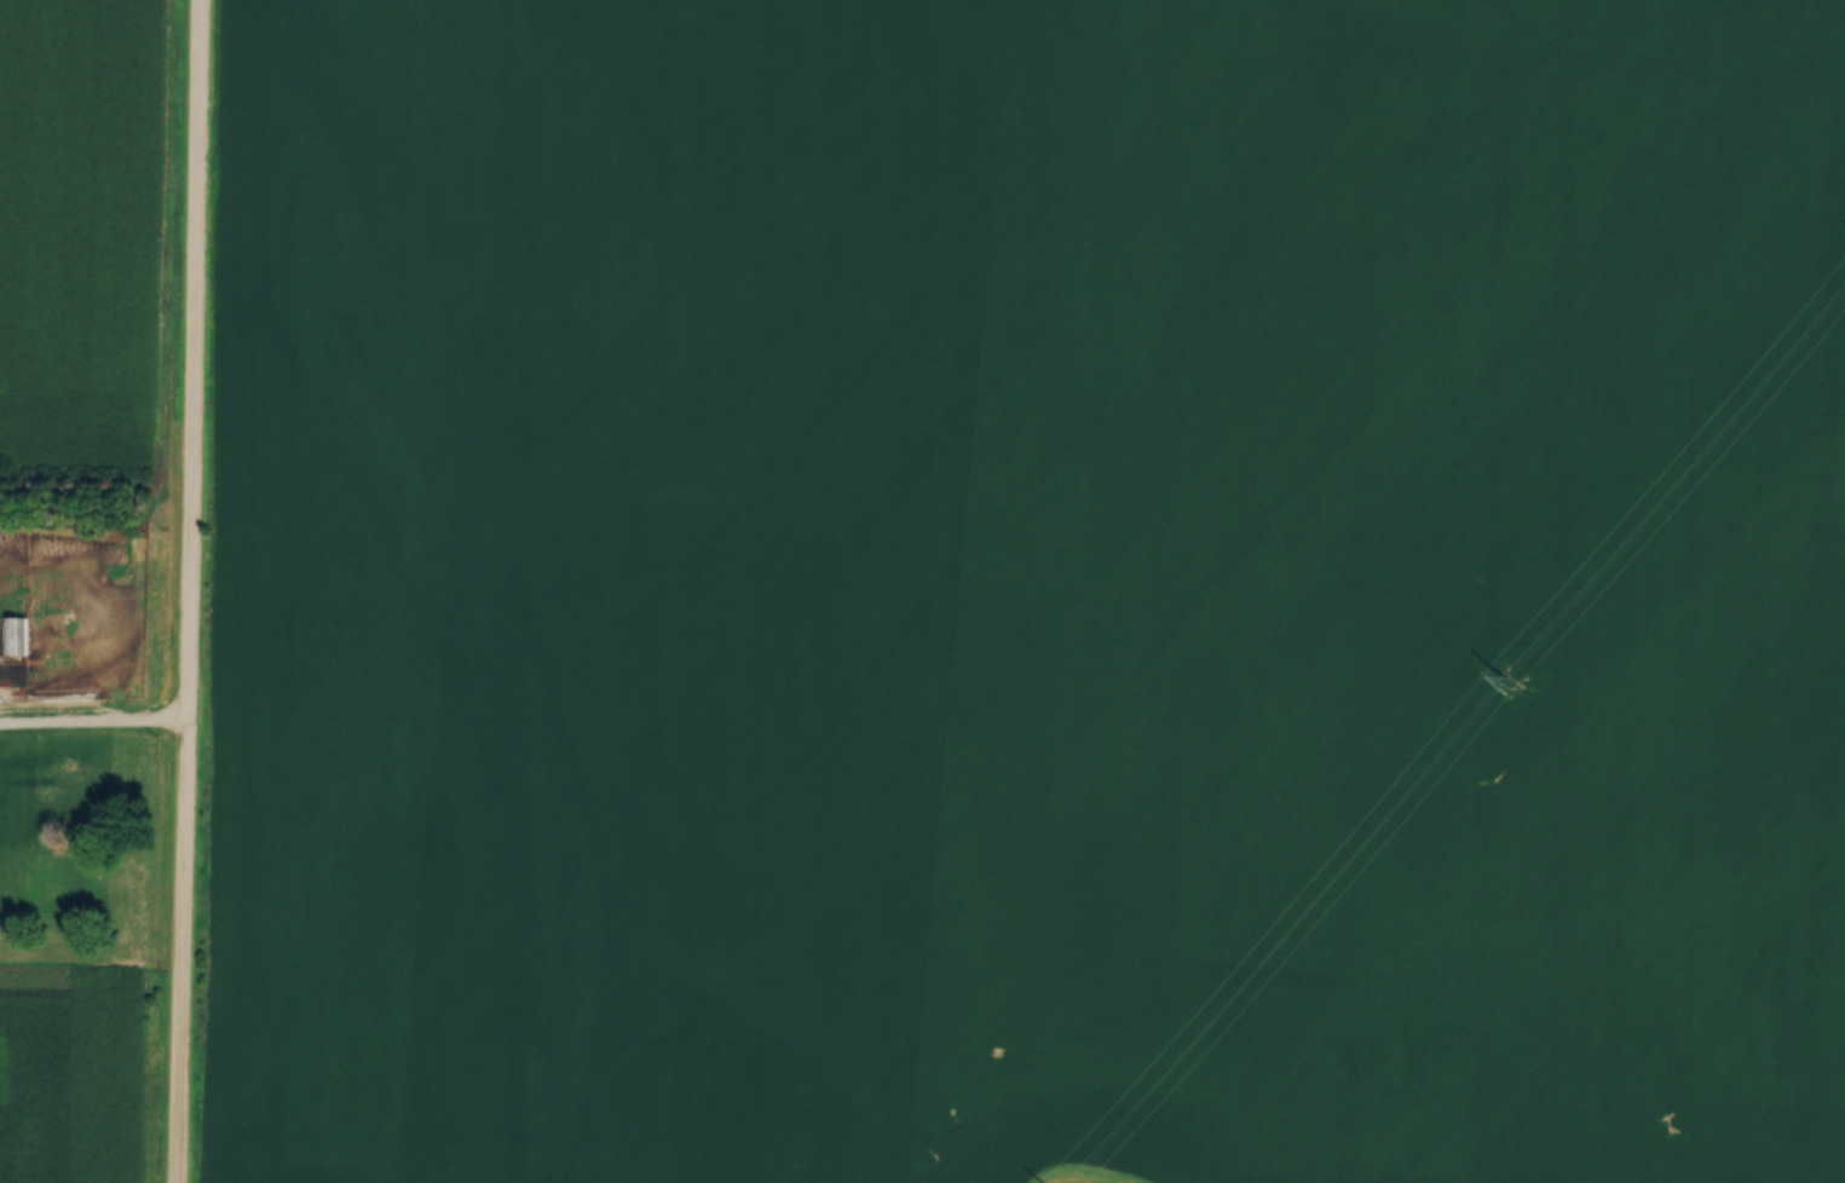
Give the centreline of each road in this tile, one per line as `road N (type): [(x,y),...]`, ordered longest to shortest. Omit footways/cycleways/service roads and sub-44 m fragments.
road 1 (tertiary): [(174,1182),(196,0)]

